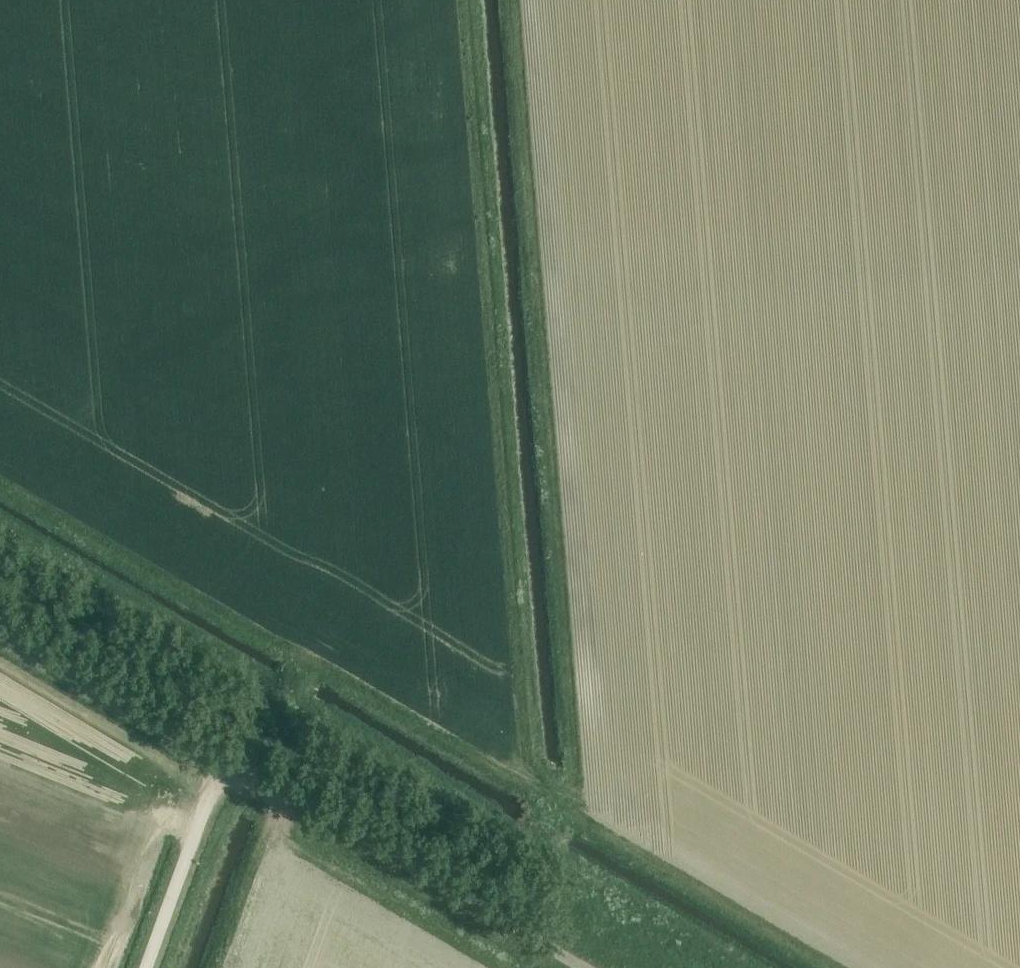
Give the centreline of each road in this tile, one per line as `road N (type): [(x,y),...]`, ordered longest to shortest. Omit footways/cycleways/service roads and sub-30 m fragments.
road 1 (track): [(589,967),(0,626)]
road 2 (unclassified): [(149,967),(228,755)]

